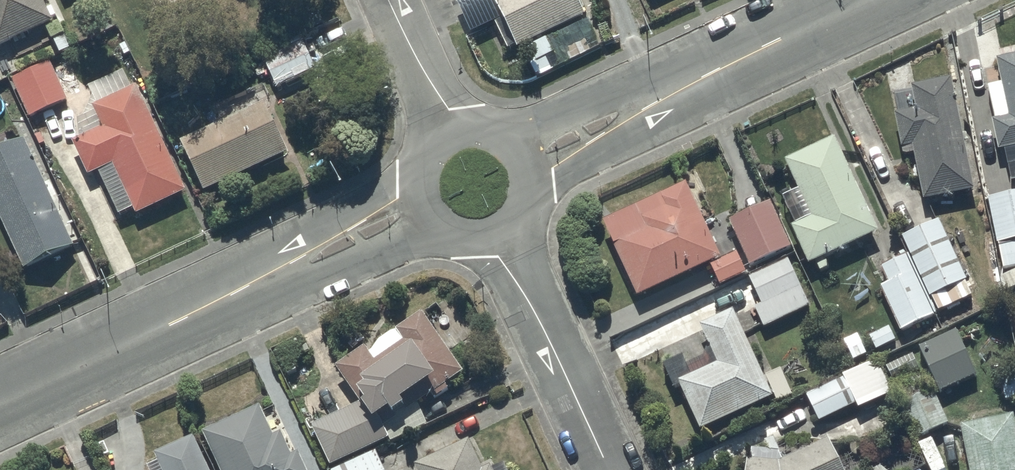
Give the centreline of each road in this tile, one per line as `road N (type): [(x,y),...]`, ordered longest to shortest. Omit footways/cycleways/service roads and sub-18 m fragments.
road 1 (residential): [(430,214),(0,410)]
road 2 (residential): [(889,0),(533,169)]
road 3 (residential): [(609,469),(498,238)]
road 4 (residential): [(443,141),(381,0)]

